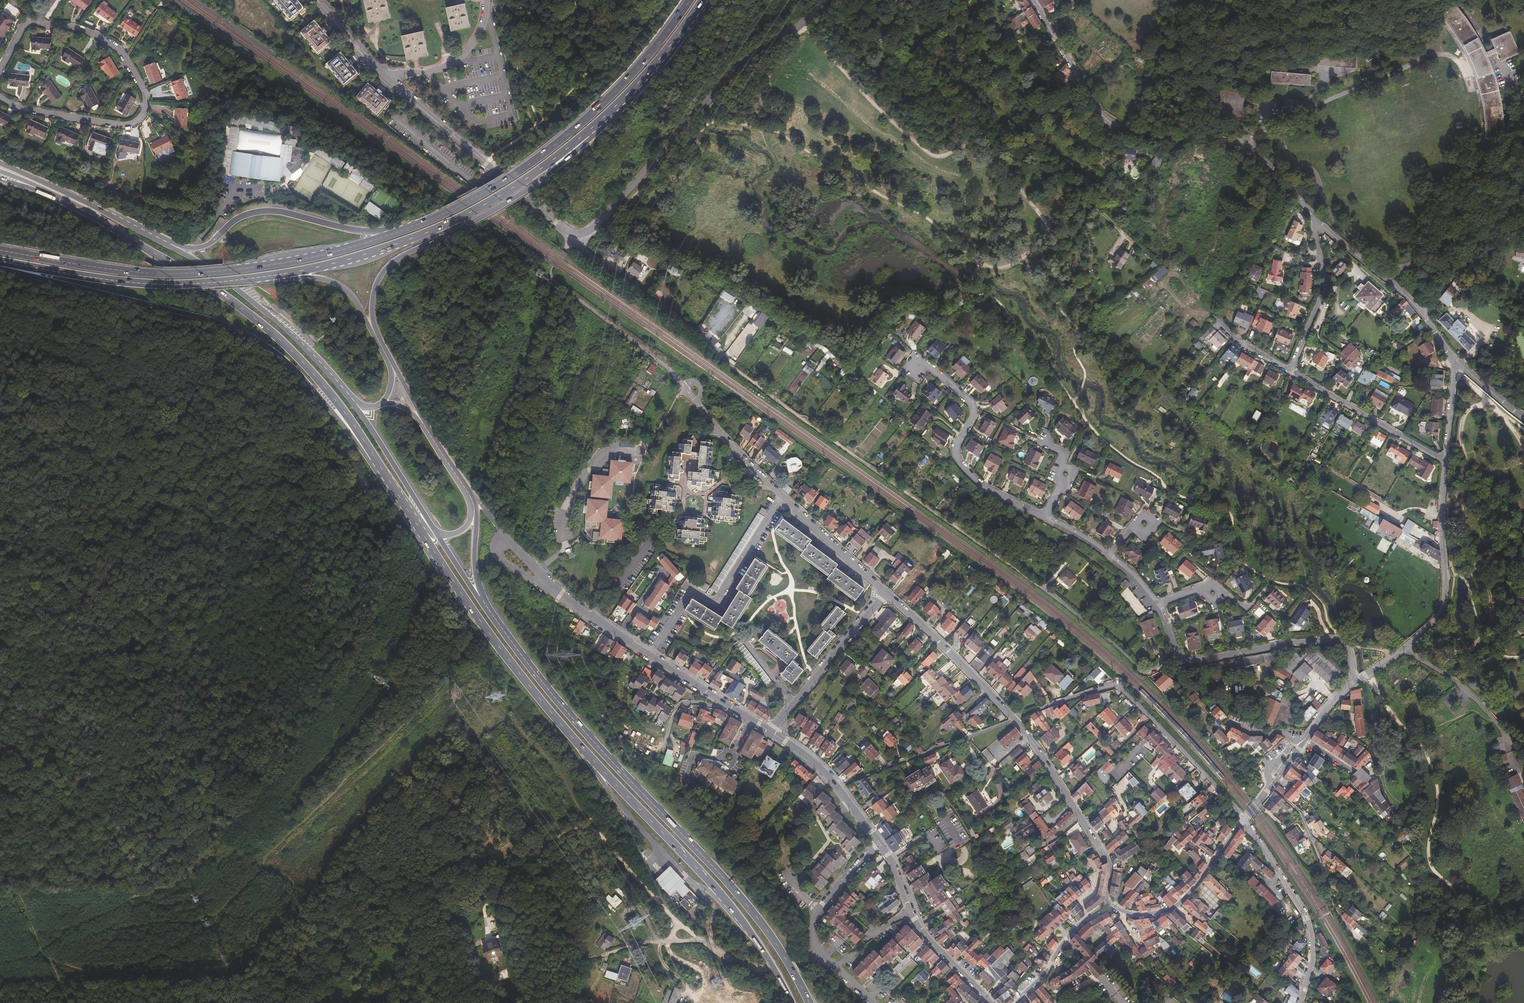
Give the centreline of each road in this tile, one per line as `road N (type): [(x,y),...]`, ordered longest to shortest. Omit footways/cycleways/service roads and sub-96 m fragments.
road 1 (primary): [(422,534),(534,692),(740,918),(793,1002)]
road 2 (primary): [(809,1002),(750,909),(581,728),(479,598)]
road 3 (track): [(800,27),(920,147),(944,157),(980,144),(1036,206),(1048,232),(1008,266),(980,265),(968,297)]
road 4 (trunk): [(0,263),(240,332),(293,369),(380,466)]
road 5 (primary): [(49,193),(219,292),(272,333),(335,401),(380,466)]
road 6 (trunk): [(427,430),(376,330),(379,279),(395,261),(549,174),(587,132)]
road 7 (trunk): [(390,235),(310,259),(201,275),(0,250)]
road 8 (tertiary): [(1032,0),(1110,122),(1240,147),(1275,169),(1318,222)]
road 9 (trunk): [(688,0),(609,97),(541,154),(448,212),(390,235)]
road 10 (track): [(732,367),(1041,587)]
road 11 (tertiary): [(318,0),(401,92),(562,228),(584,235)]
road 12 (residential): [(0,70),(24,25),(77,28),(120,50),(147,102),(136,121),(123,125),(16,107)]
road 13 (tertiary): [(837,0),(725,83),(584,235)]
road 14 (trunk): [(281,275),(454,221),(587,132)]
road 15 (residential): [(1243,821),(1119,689),(1015,719)]
road 16 (track): [(264,863),(229,857),(0,963)]
road 17 (trunk): [(0,261),(150,284),(281,275)]
road 18 (residential): [(1159,604),(1186,660),(1338,639),(1349,646),(1357,681)]
road 19 (residential): [(818,951),(795,966),(767,970),(739,966),(701,942),(645,942),(597,956)]
road 20 (residential): [(782,496),(716,604),(692,590),(650,656)]
road 21 (residential): [(930,366),(971,405),(955,447),(963,469),(1043,517)]
road 22 (residential): [(1403,650),(1444,604),(1446,461)]
road 23 (residential): [(1243,821),(1303,904),(1316,951),(1303,1002)]
road 24 (trunk): [(390,235),(270,211),(241,218),(200,248)]
road 25 (tertiary): [(992,1002),(917,923),(879,843)]
road 26 (trunk): [(281,275),(326,280),(352,296),(391,369),(382,403)]
road 27 (primary): [(349,398),(302,344),(212,271)]
road 28 (residential): [(1107,905),(1134,916),(1167,912),(1193,892),(1243,821)]
road 29 (primary): [(162,242),(0,162)]
road 30 (residential): [(1015,719),(885,594)]
road 31 (residential): [(1290,372),(1446,461)]
road 32 (residential): [(885,594),(771,732)]
road 33 (trunk): [(587,132),(619,104),(701,0)]
road 34 (track): [(701,942),(596,829),(576,825)]
road 35 (residential): [(1523,182),(1421,314)]
road 36 (residential): [(1403,650),(1472,696),(1523,757)]
road 37 (primary): [(437,534),(349,398)]
road 38 (residential): [(1290,372),(1322,298),(1318,222)]
road 39 (tertiary): [(771,732),(822,769),(879,843)]
road 40 (residential): [(782,496),(682,384)]
road 41 (track): [(1110,122),(1115,178),(1088,208),(1048,232)]
road 42 (residential): [(885,594),(782,496)]
road 43 (tertiary): [(1318,222),(1421,314)]
road 44 (residential): [(879,843),(812,917),(818,951)]
road 45 (residential): [(1017,1002),(1081,923),(1107,905)]
road 46 (tertiary): [(546,580),(650,656)]
road 47 (residential): [(1272,787),(1301,815),(1333,891)]
road 48 (track): [(484,906),(576,825)]
road 49 (residential): [(653,772),(683,701),(728,704)]

